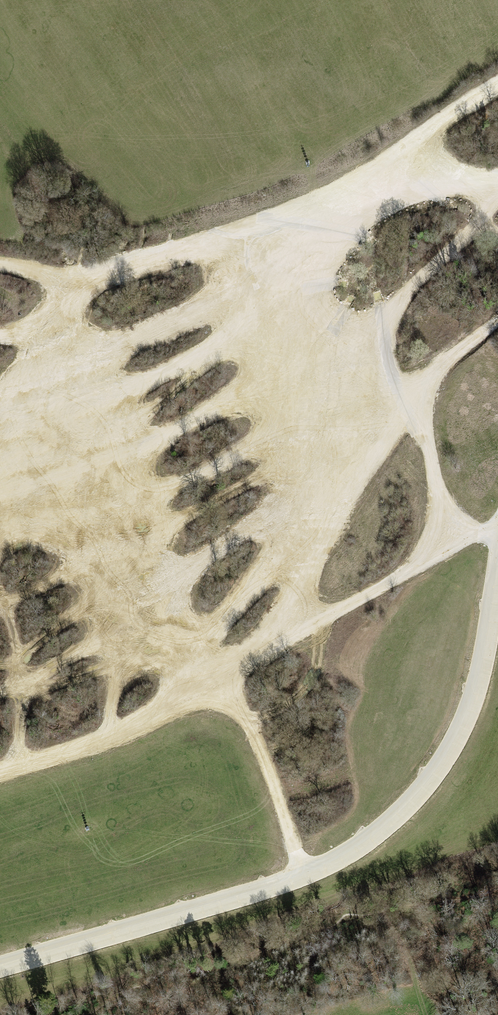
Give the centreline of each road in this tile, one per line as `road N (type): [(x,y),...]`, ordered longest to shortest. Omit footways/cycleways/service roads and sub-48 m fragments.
road 1 (track): [(497,322),(400,405),(284,623),(210,683),(115,735),(0,772)]
road 2 (track): [(0,492),(233,402),(396,306),(482,217),(488,186)]
road 3 (track): [(304,208),(343,336),(375,392),(400,405),(429,448),(440,505),(464,540),(314,623),(284,623)]
road 4 (track): [(52,389),(142,620),(249,722),(302,876)]
road 5 (track): [(0,265),(66,280),(172,255),(351,191),(497,83)]
road 6 (track): [(400,405),(142,620),(0,691)]
road 7 (track): [(375,392),(99,513)]
road 8 (track): [(315,244),(175,321),(45,366)]
road 9 (track): [(331,295),(158,377),(61,410)]
road 10 (track): [(305,484),(261,572),(183,658)]
road 11 (track): [(0,407),(52,389),(37,339),(66,280)]
road 12 (track): [(5,603),(21,652),(18,766)]
road 13 (track): [(110,547),(0,603)]

